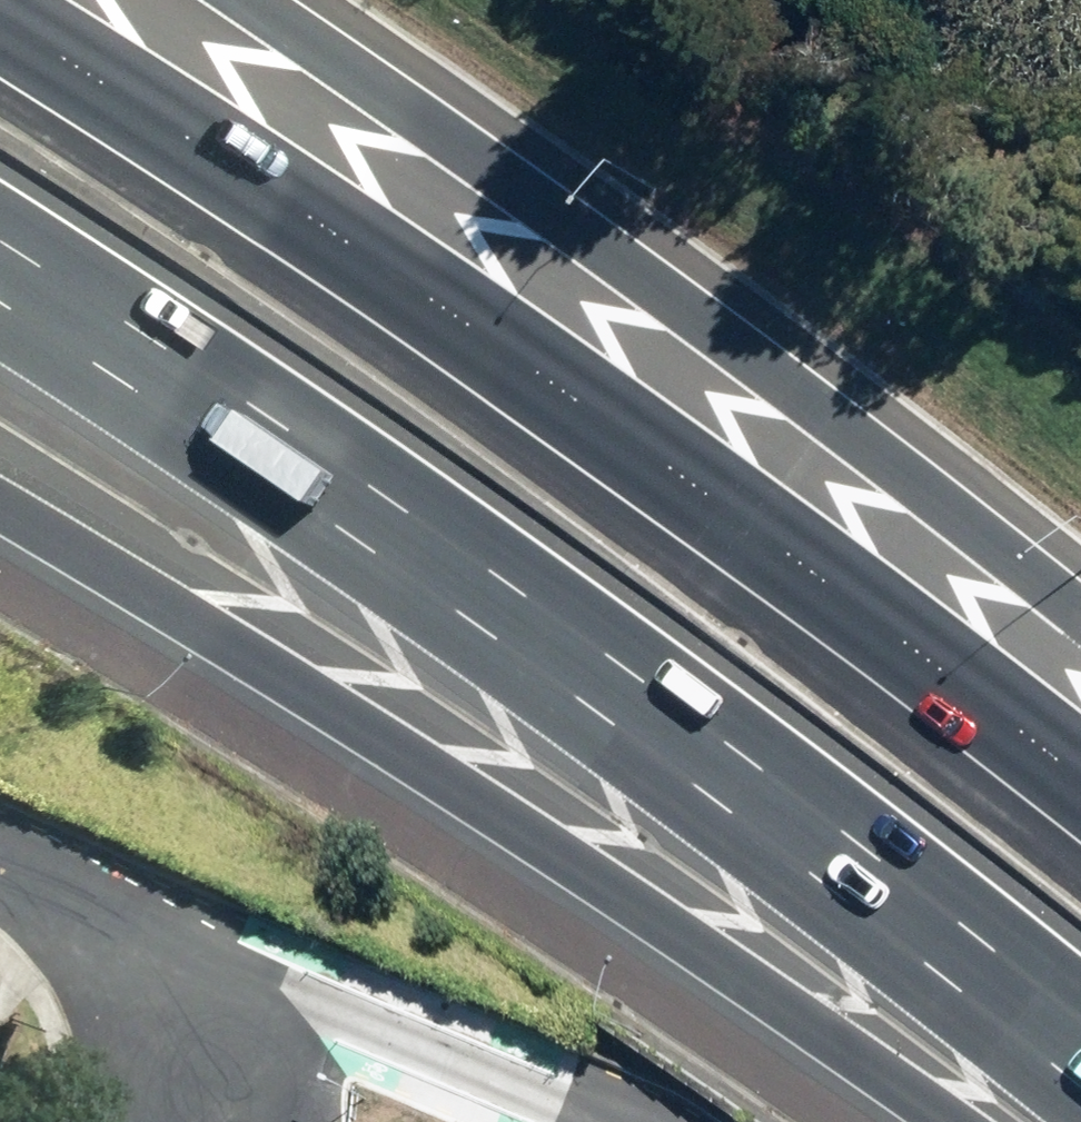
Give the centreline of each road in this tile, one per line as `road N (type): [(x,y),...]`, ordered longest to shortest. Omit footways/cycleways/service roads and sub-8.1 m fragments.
road 1 (motorway): [(1080,1021),(683,702),(0,245)]
road 2 (motorway): [(0,22),(346,244),(1080,774)]
road 3 (motorway): [(948,1121),(360,724),(0,511)]
road 4 (motorway): [(249,0),(614,253),(1080,615)]
road 5 (residential): [(164,978),(305,1010),(586,1121)]
road 6 (residential): [(164,978),(107,925),(0,857)]
road 7 (residential): [(164,978),(208,1047),(219,1113)]

